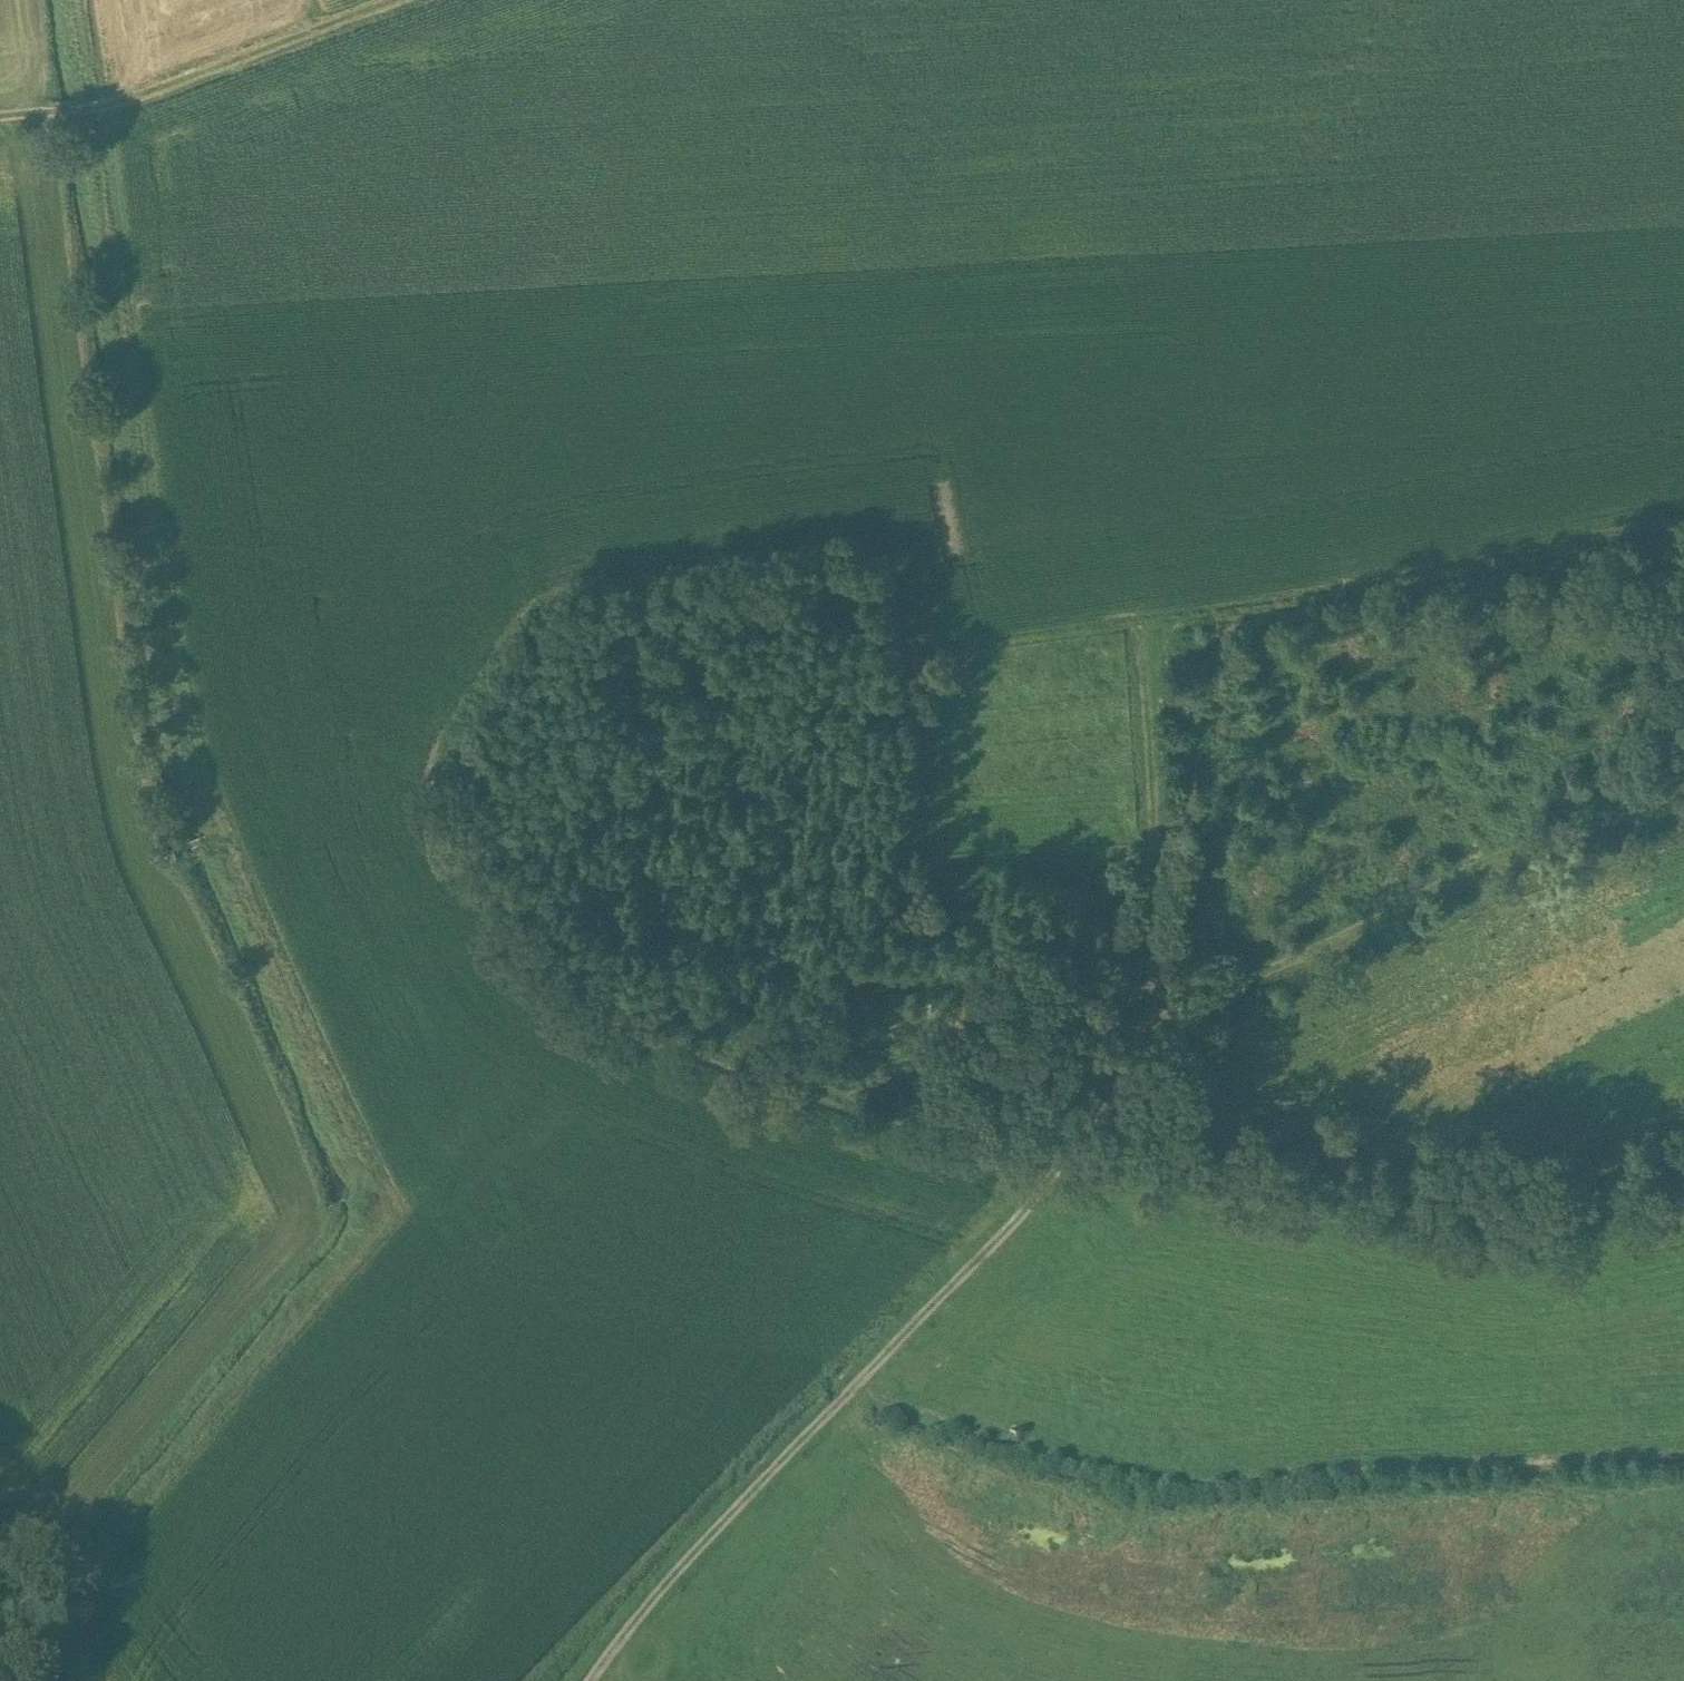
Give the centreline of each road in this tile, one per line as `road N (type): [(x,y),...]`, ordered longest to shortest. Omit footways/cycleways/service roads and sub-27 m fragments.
road 1 (track): [(589,1680),(737,1506),(999,1241),(1110,1104),(1145,1040),(1229,986),(1459,876),(1683,797)]

